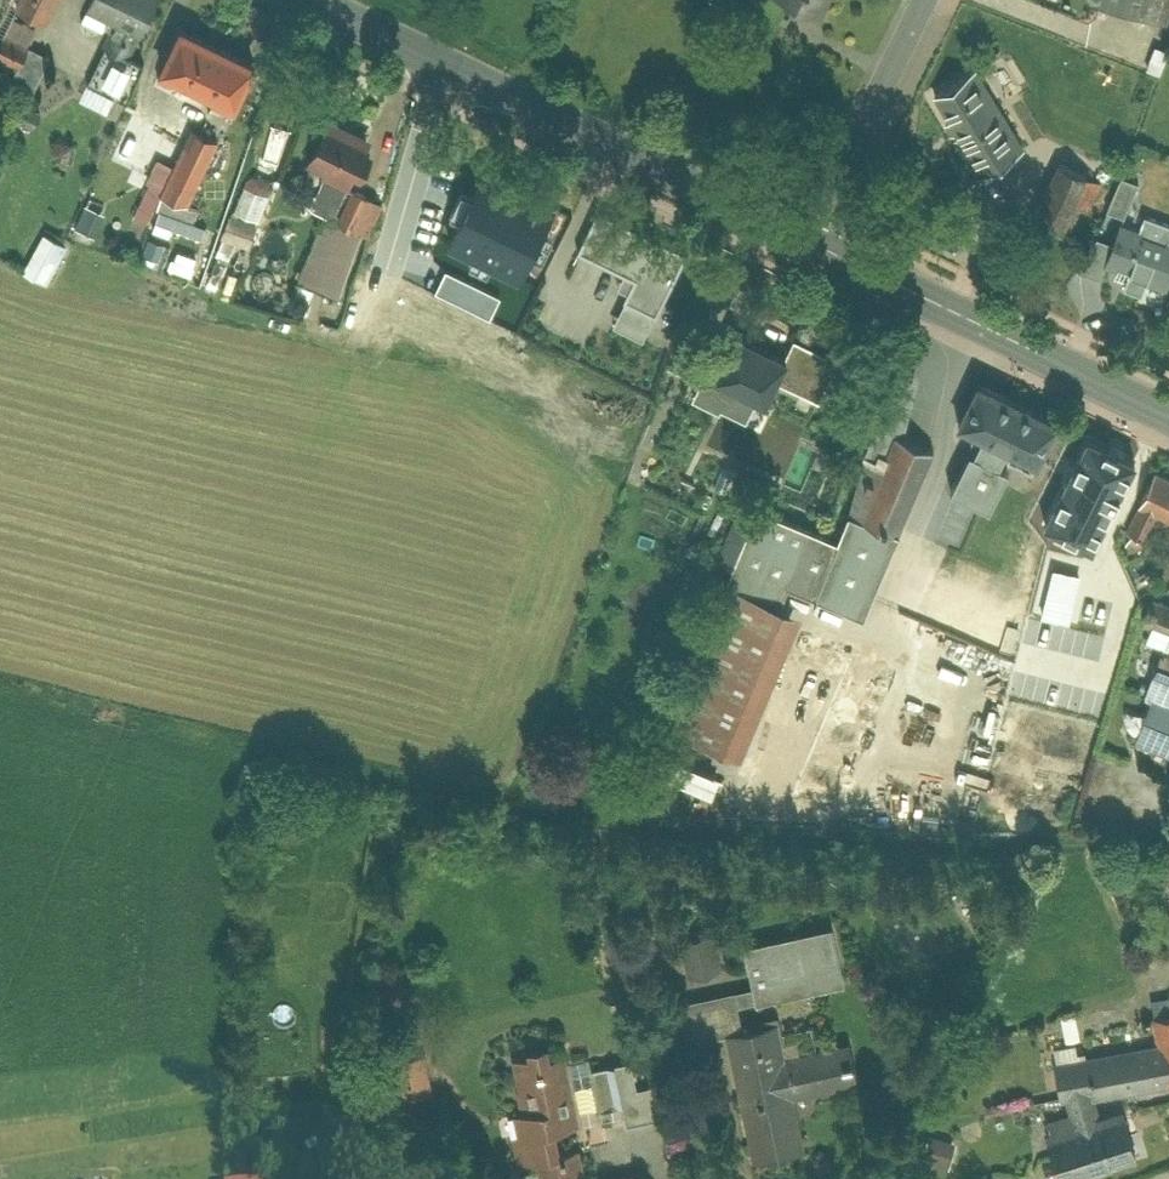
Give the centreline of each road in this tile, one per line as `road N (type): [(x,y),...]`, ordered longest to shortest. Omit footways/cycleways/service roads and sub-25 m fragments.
road 1 (primary): [(802,239),(314,0)]
road 2 (primary): [(1168,416),(802,239)]
road 3 (unclassified): [(921,0),(802,239)]

